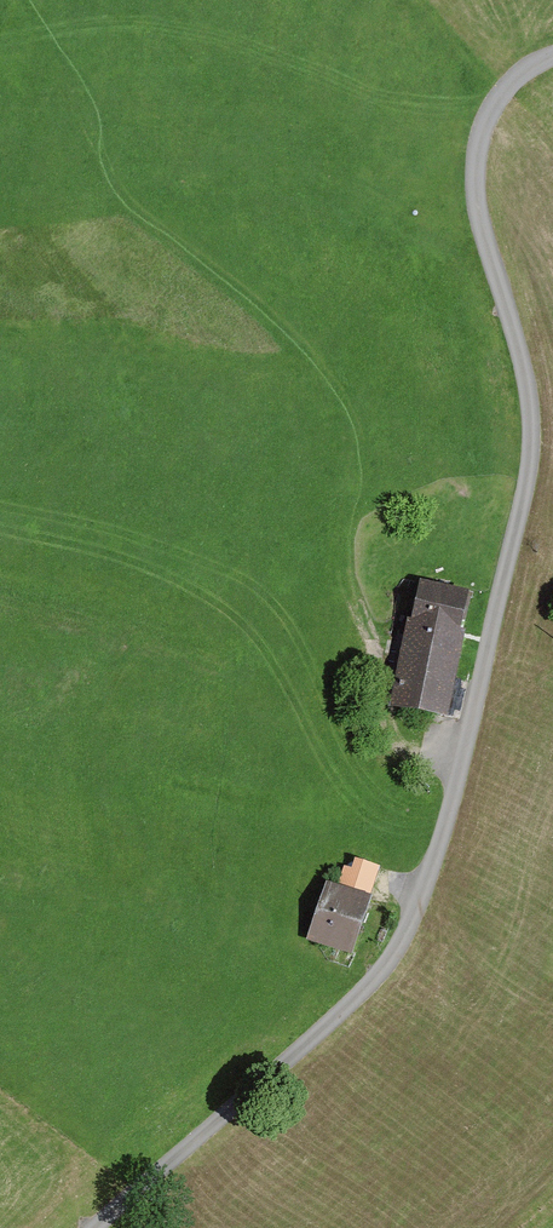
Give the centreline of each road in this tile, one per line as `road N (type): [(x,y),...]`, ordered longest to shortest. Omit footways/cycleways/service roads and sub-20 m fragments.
road 1 (unclassified): [(95,1227),(375,977),(421,894),(531,447),(520,355),(479,217),(479,140),(513,80),(552,55)]
road 2 (track): [(458,762),(417,751),(396,734),(351,538),(354,456),(325,357)]

